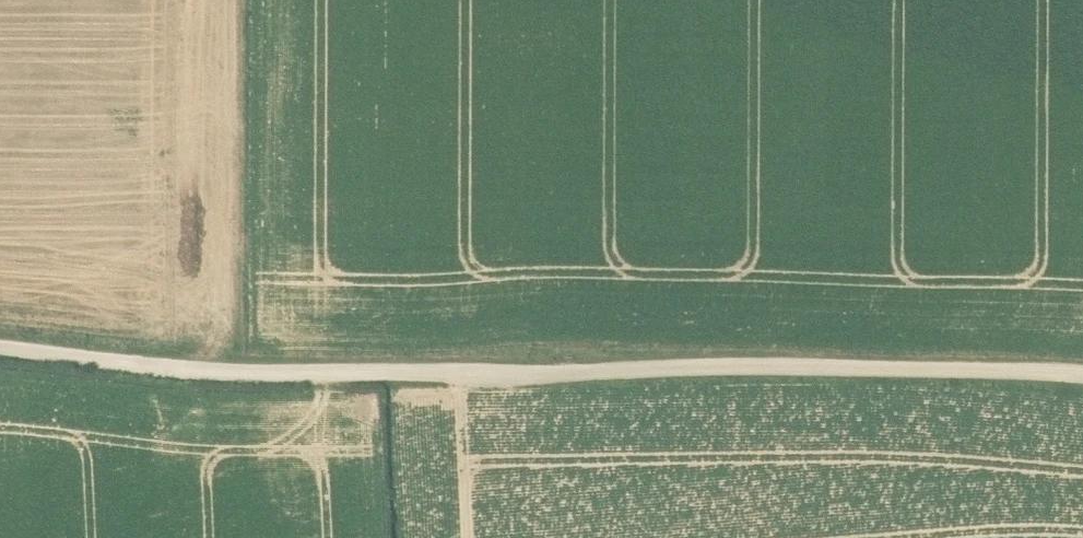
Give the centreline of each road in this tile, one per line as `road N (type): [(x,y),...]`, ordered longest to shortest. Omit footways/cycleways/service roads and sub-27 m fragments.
road 1 (track): [(1082,373),(733,365),(225,372),(0,346)]

